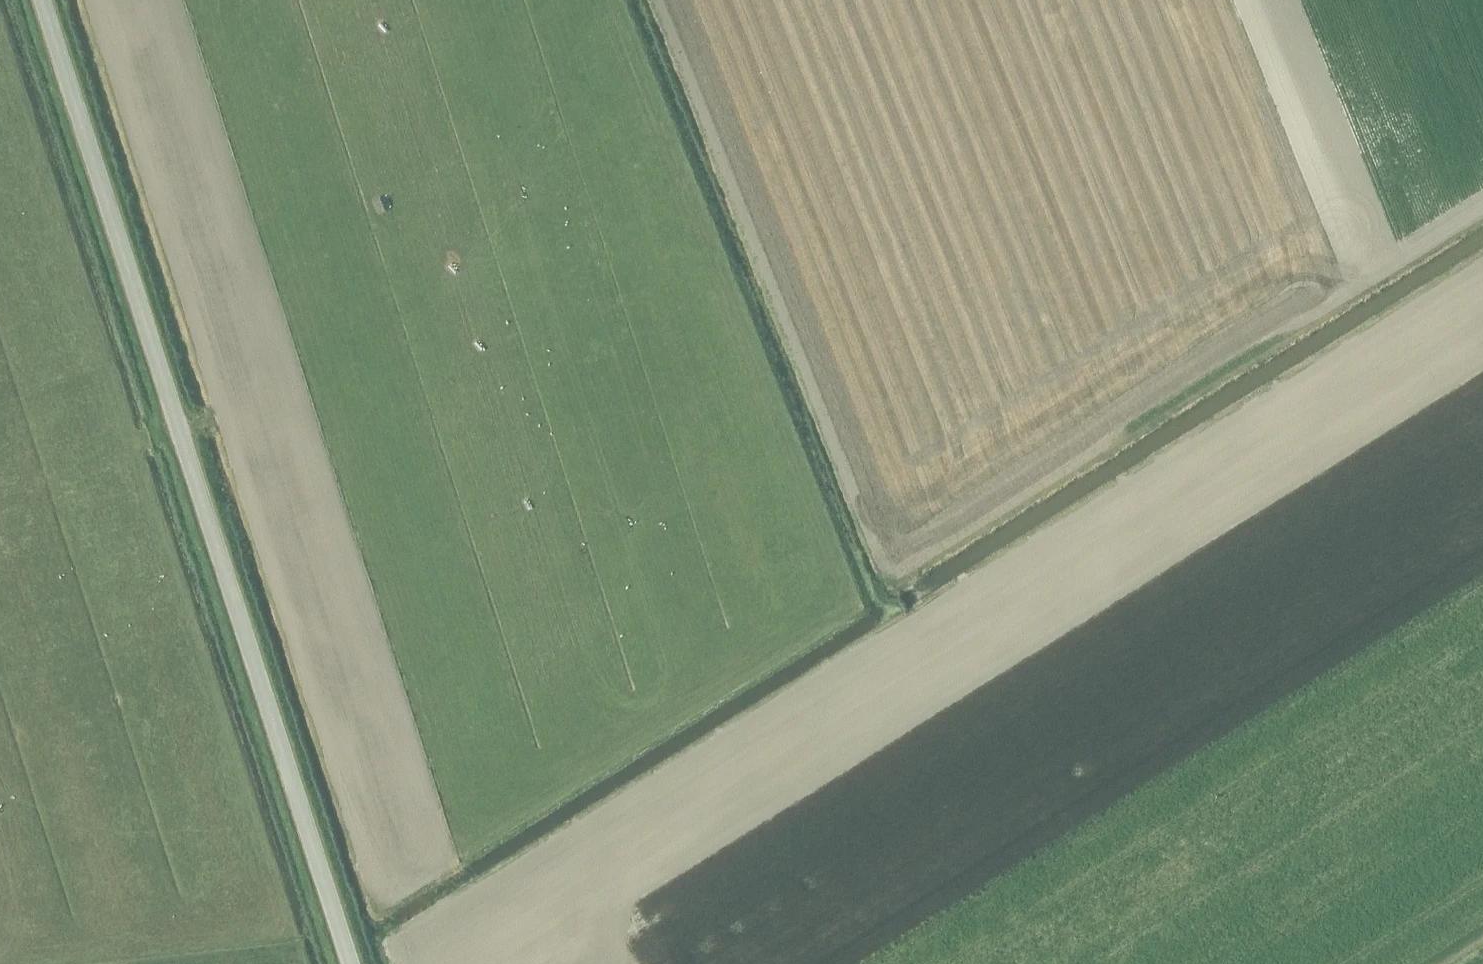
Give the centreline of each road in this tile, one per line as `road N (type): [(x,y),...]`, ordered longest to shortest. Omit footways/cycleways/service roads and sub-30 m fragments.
road 1 (unclassified): [(352,963),(42,0)]

